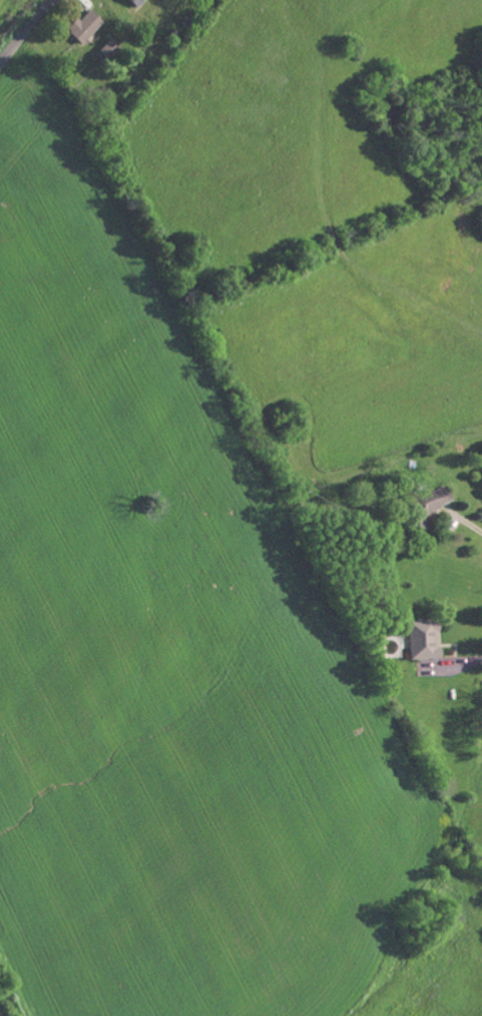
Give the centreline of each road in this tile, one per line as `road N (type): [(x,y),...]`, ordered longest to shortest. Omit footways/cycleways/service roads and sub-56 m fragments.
road 1 (residential): [(481,965),(364,1000),(338,1015)]

